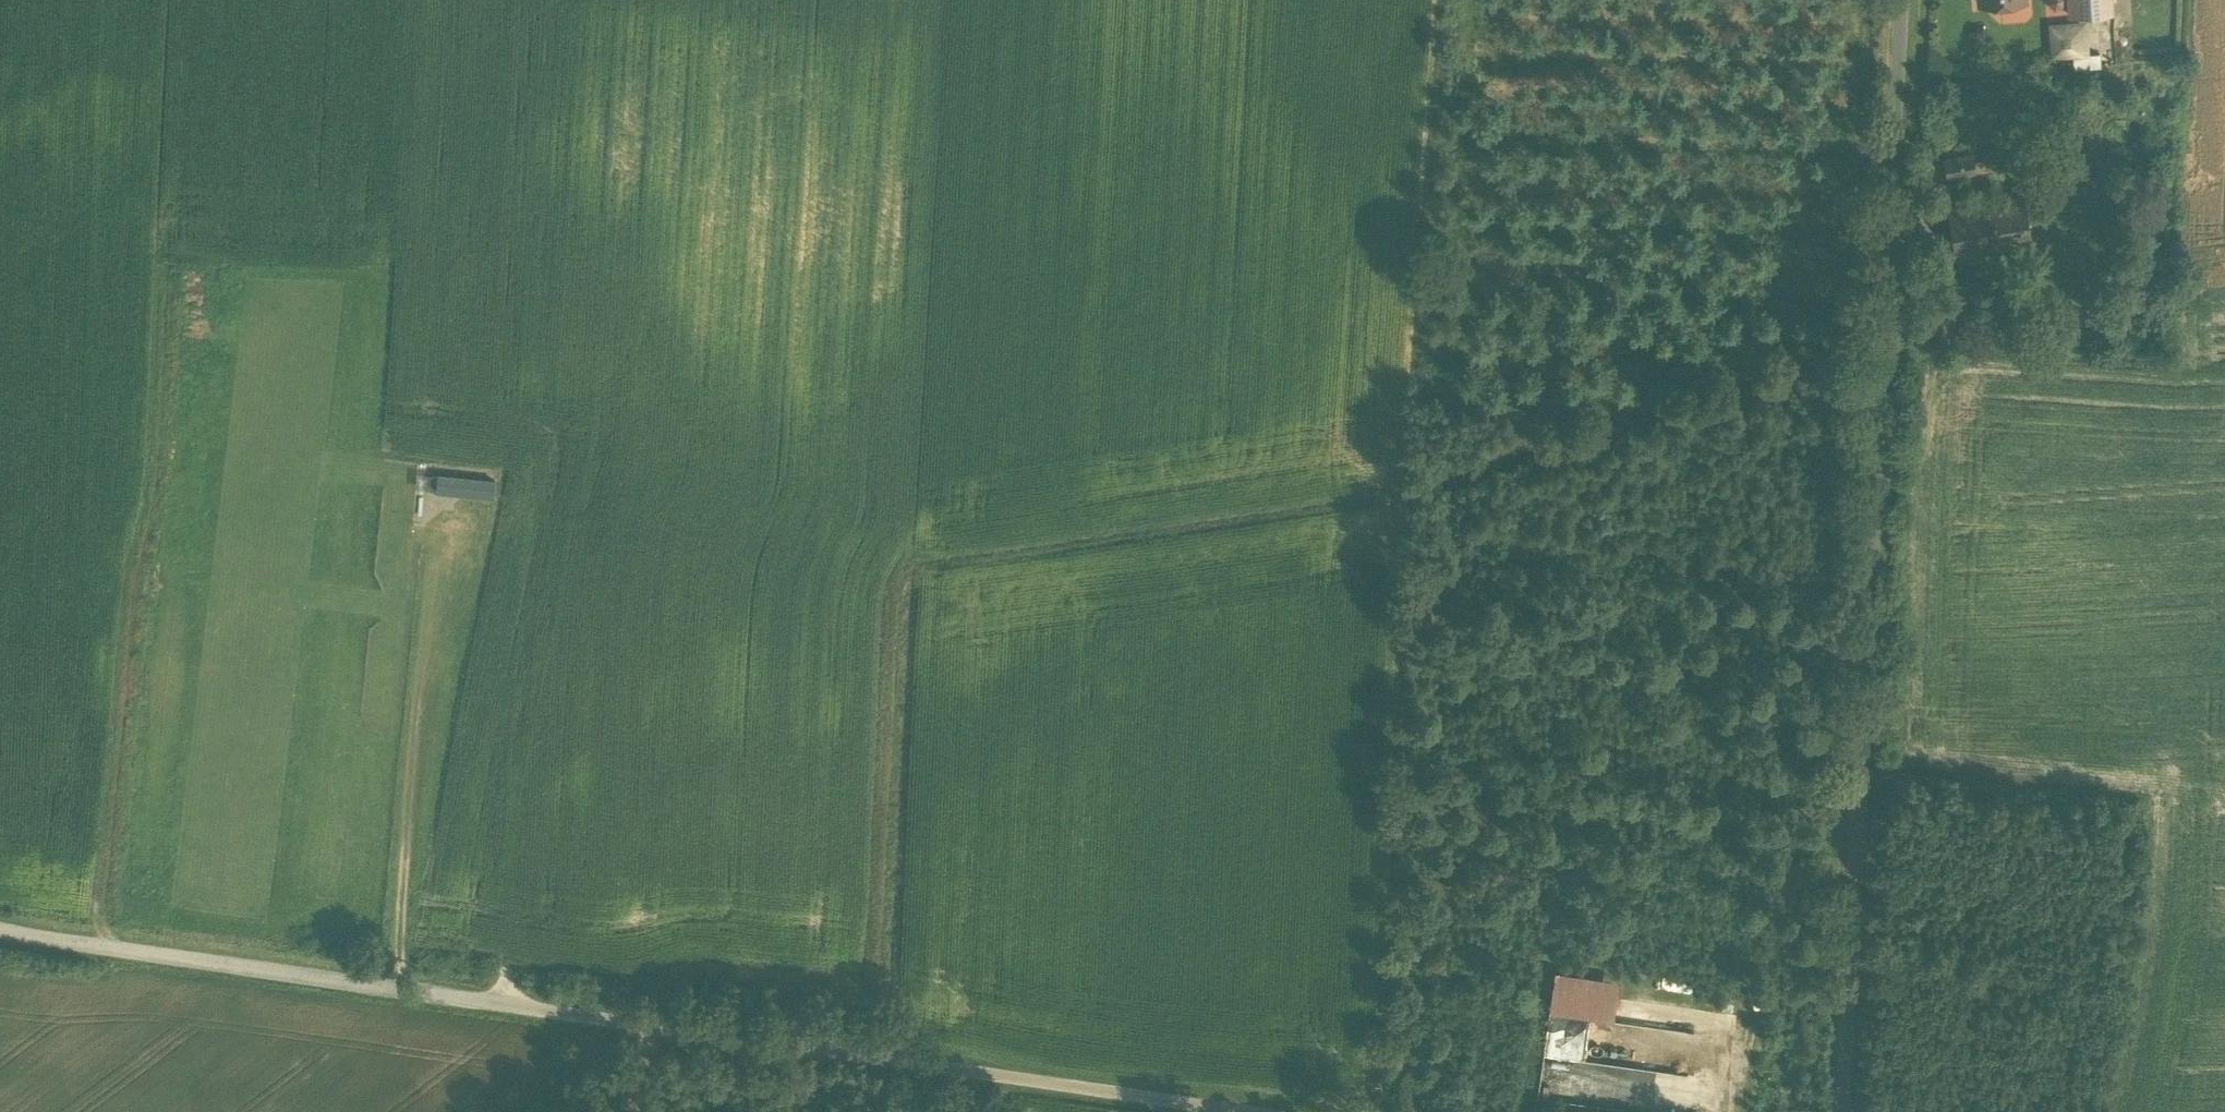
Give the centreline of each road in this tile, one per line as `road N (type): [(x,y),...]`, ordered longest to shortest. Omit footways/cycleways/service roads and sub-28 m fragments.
road 1 (track): [(0,931),(530,994),(1307,1111)]
road 2 (unclassified): [(1848,1111),(1893,184)]
road 3 (track): [(1893,184),(1907,0)]

